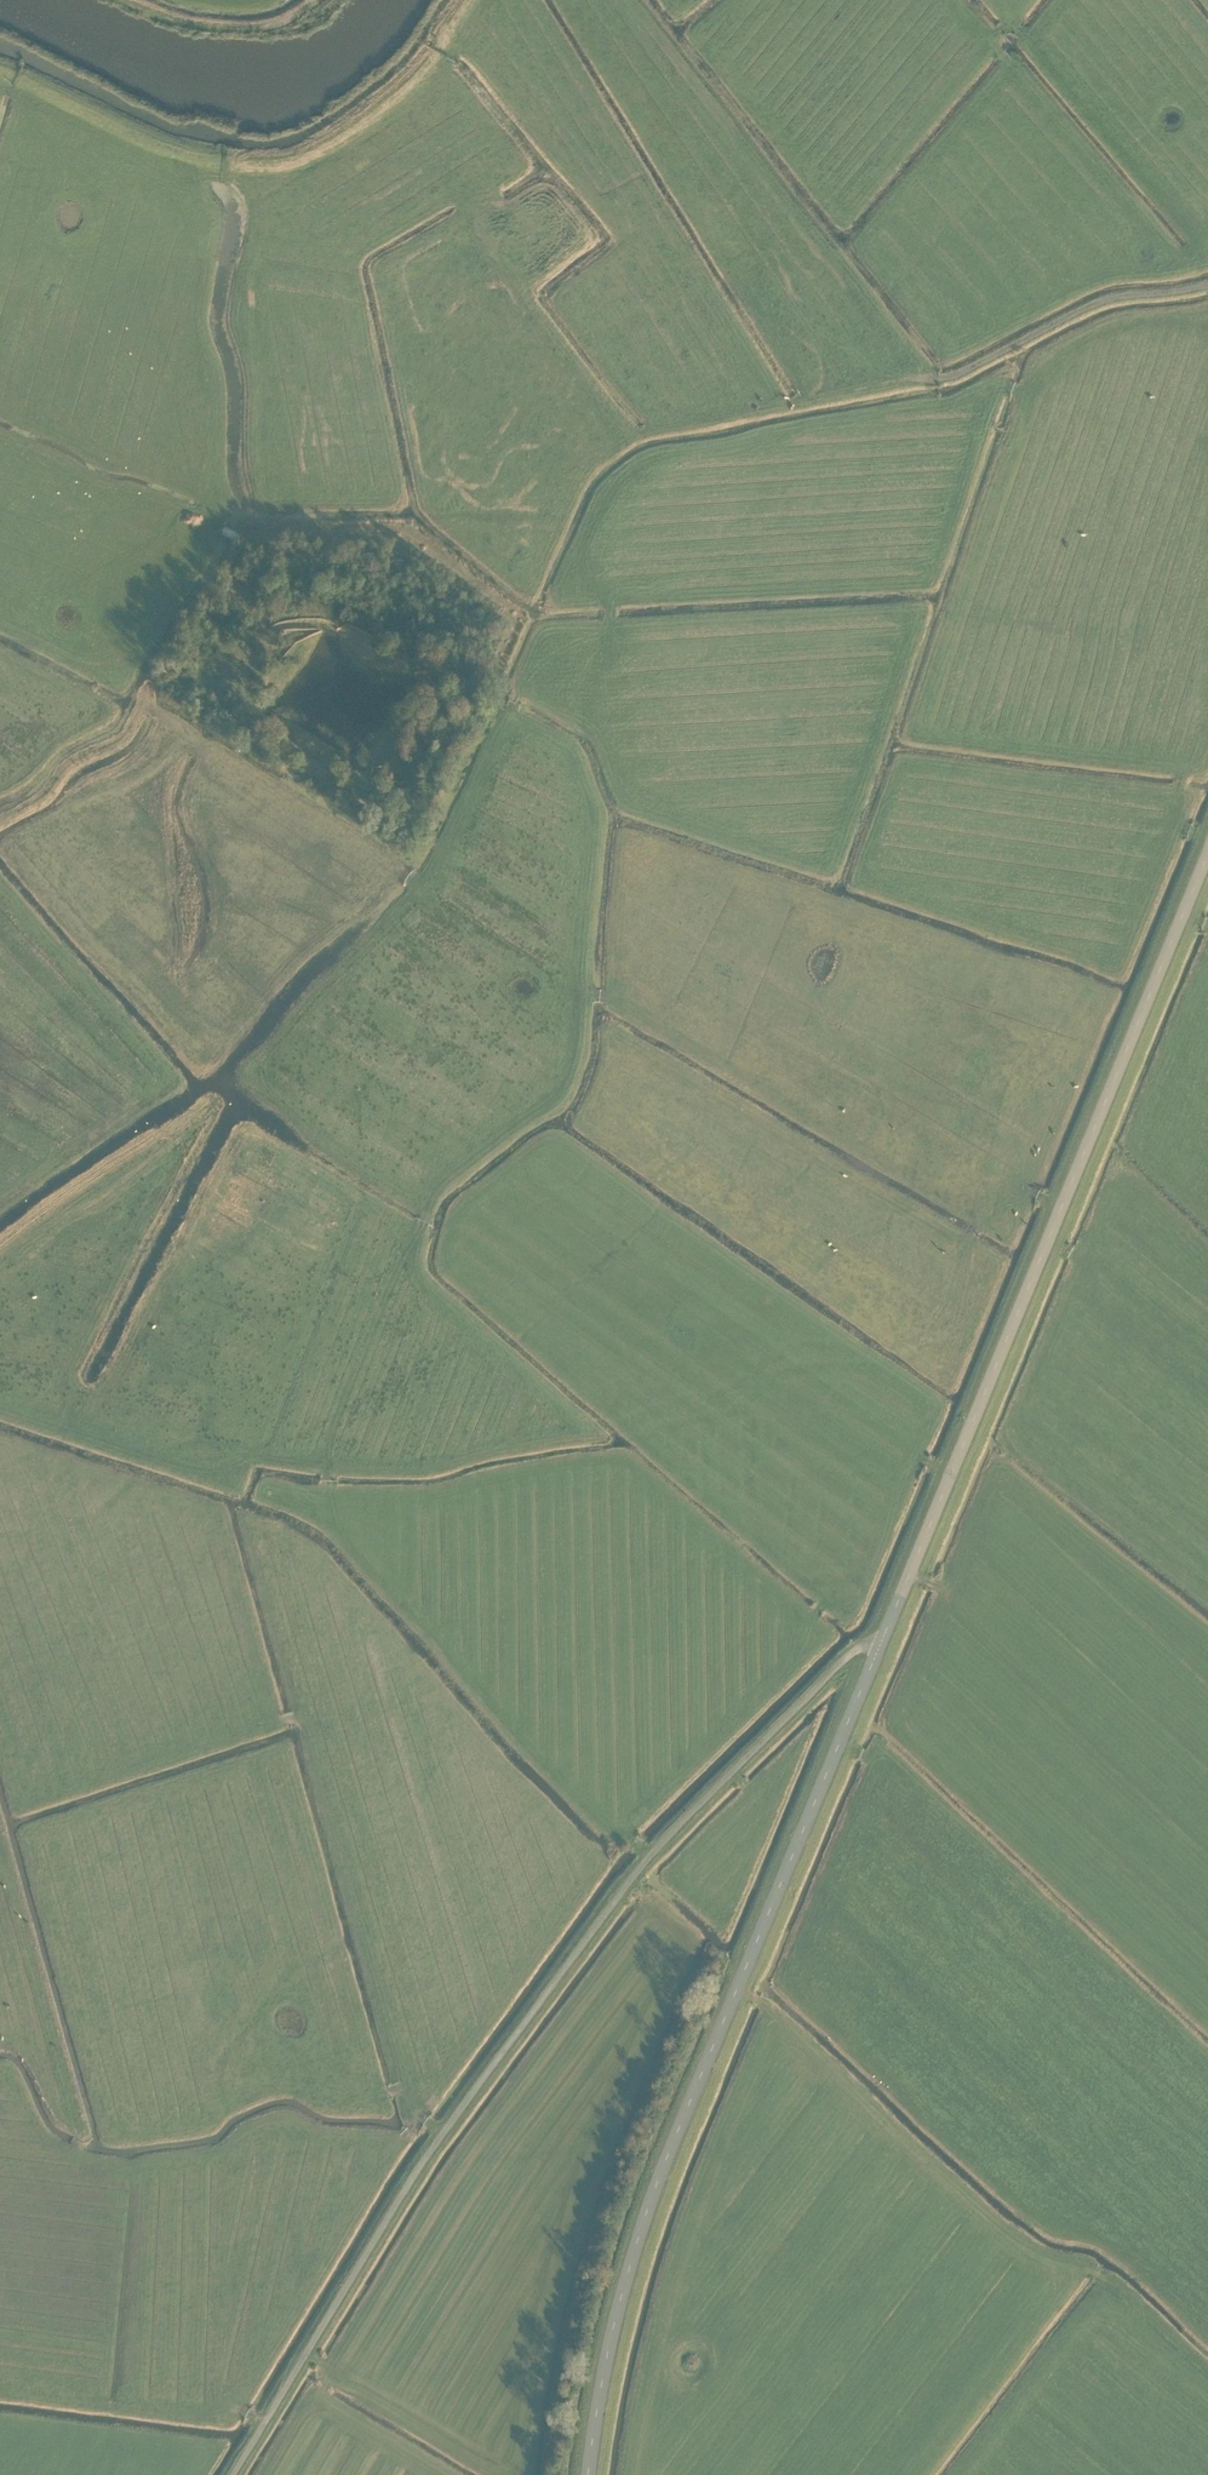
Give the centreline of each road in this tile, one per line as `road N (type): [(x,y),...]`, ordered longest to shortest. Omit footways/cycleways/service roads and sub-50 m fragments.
road 1 (unclassified): [(233,2474),(424,2162),(647,1860),(852,1652),(883,1639)]
road 2 (secondary): [(588,2474),(608,2347),(650,2207),(883,1639)]
road 3 (secondary): [(883,1639),(1207,855)]
road 4 (track): [(941,380),(1099,304),(1207,287)]

